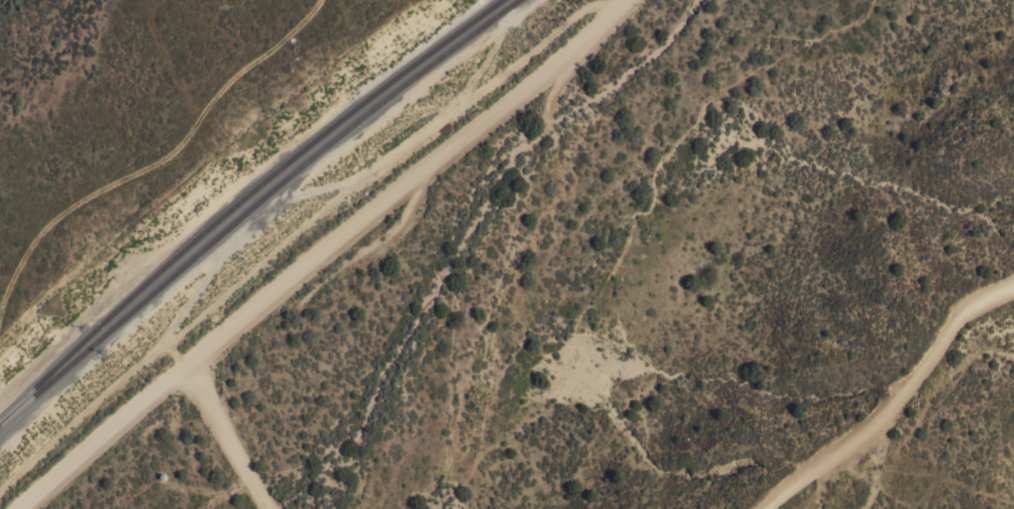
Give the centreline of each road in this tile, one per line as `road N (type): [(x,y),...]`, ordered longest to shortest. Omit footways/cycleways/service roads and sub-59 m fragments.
road 1 (residential): [(26,508),(597,54),(648,0)]
road 2 (residential): [(1013,283),(966,304),(899,406),(768,508)]
road 3 (residential): [(276,508),(224,409),(191,375)]

